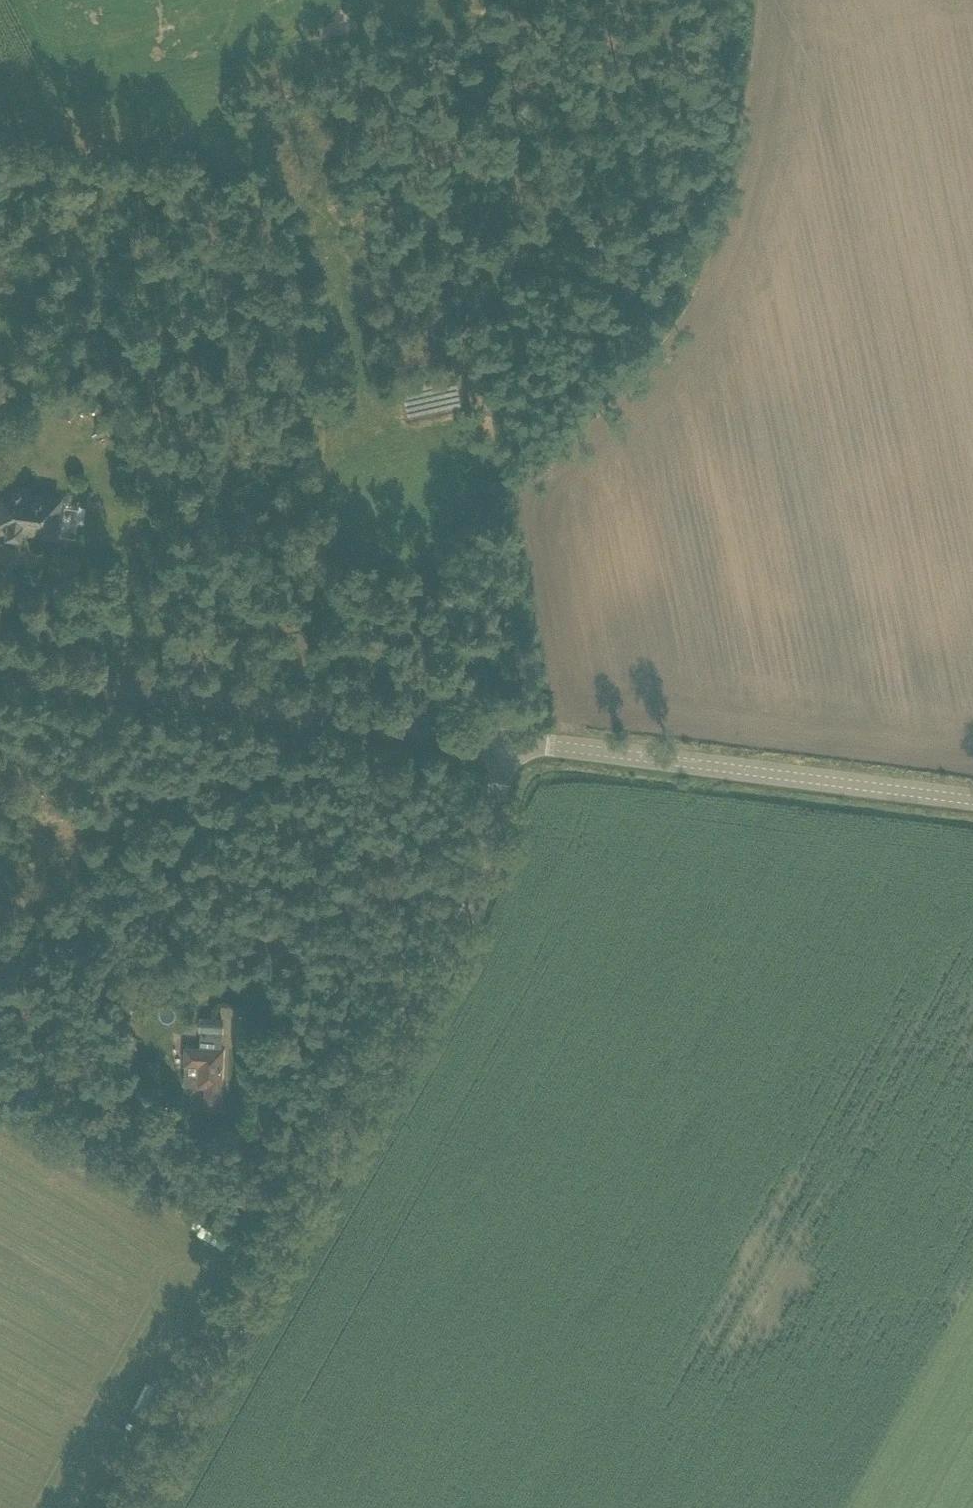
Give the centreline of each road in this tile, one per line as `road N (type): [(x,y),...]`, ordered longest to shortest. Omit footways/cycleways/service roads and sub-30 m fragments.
road 1 (unclassified): [(134,1507),(464,911),(492,831),(503,738)]
road 2 (tertiary): [(503,738),(0,669)]
road 3 (tertiary): [(503,738),(972,796)]

